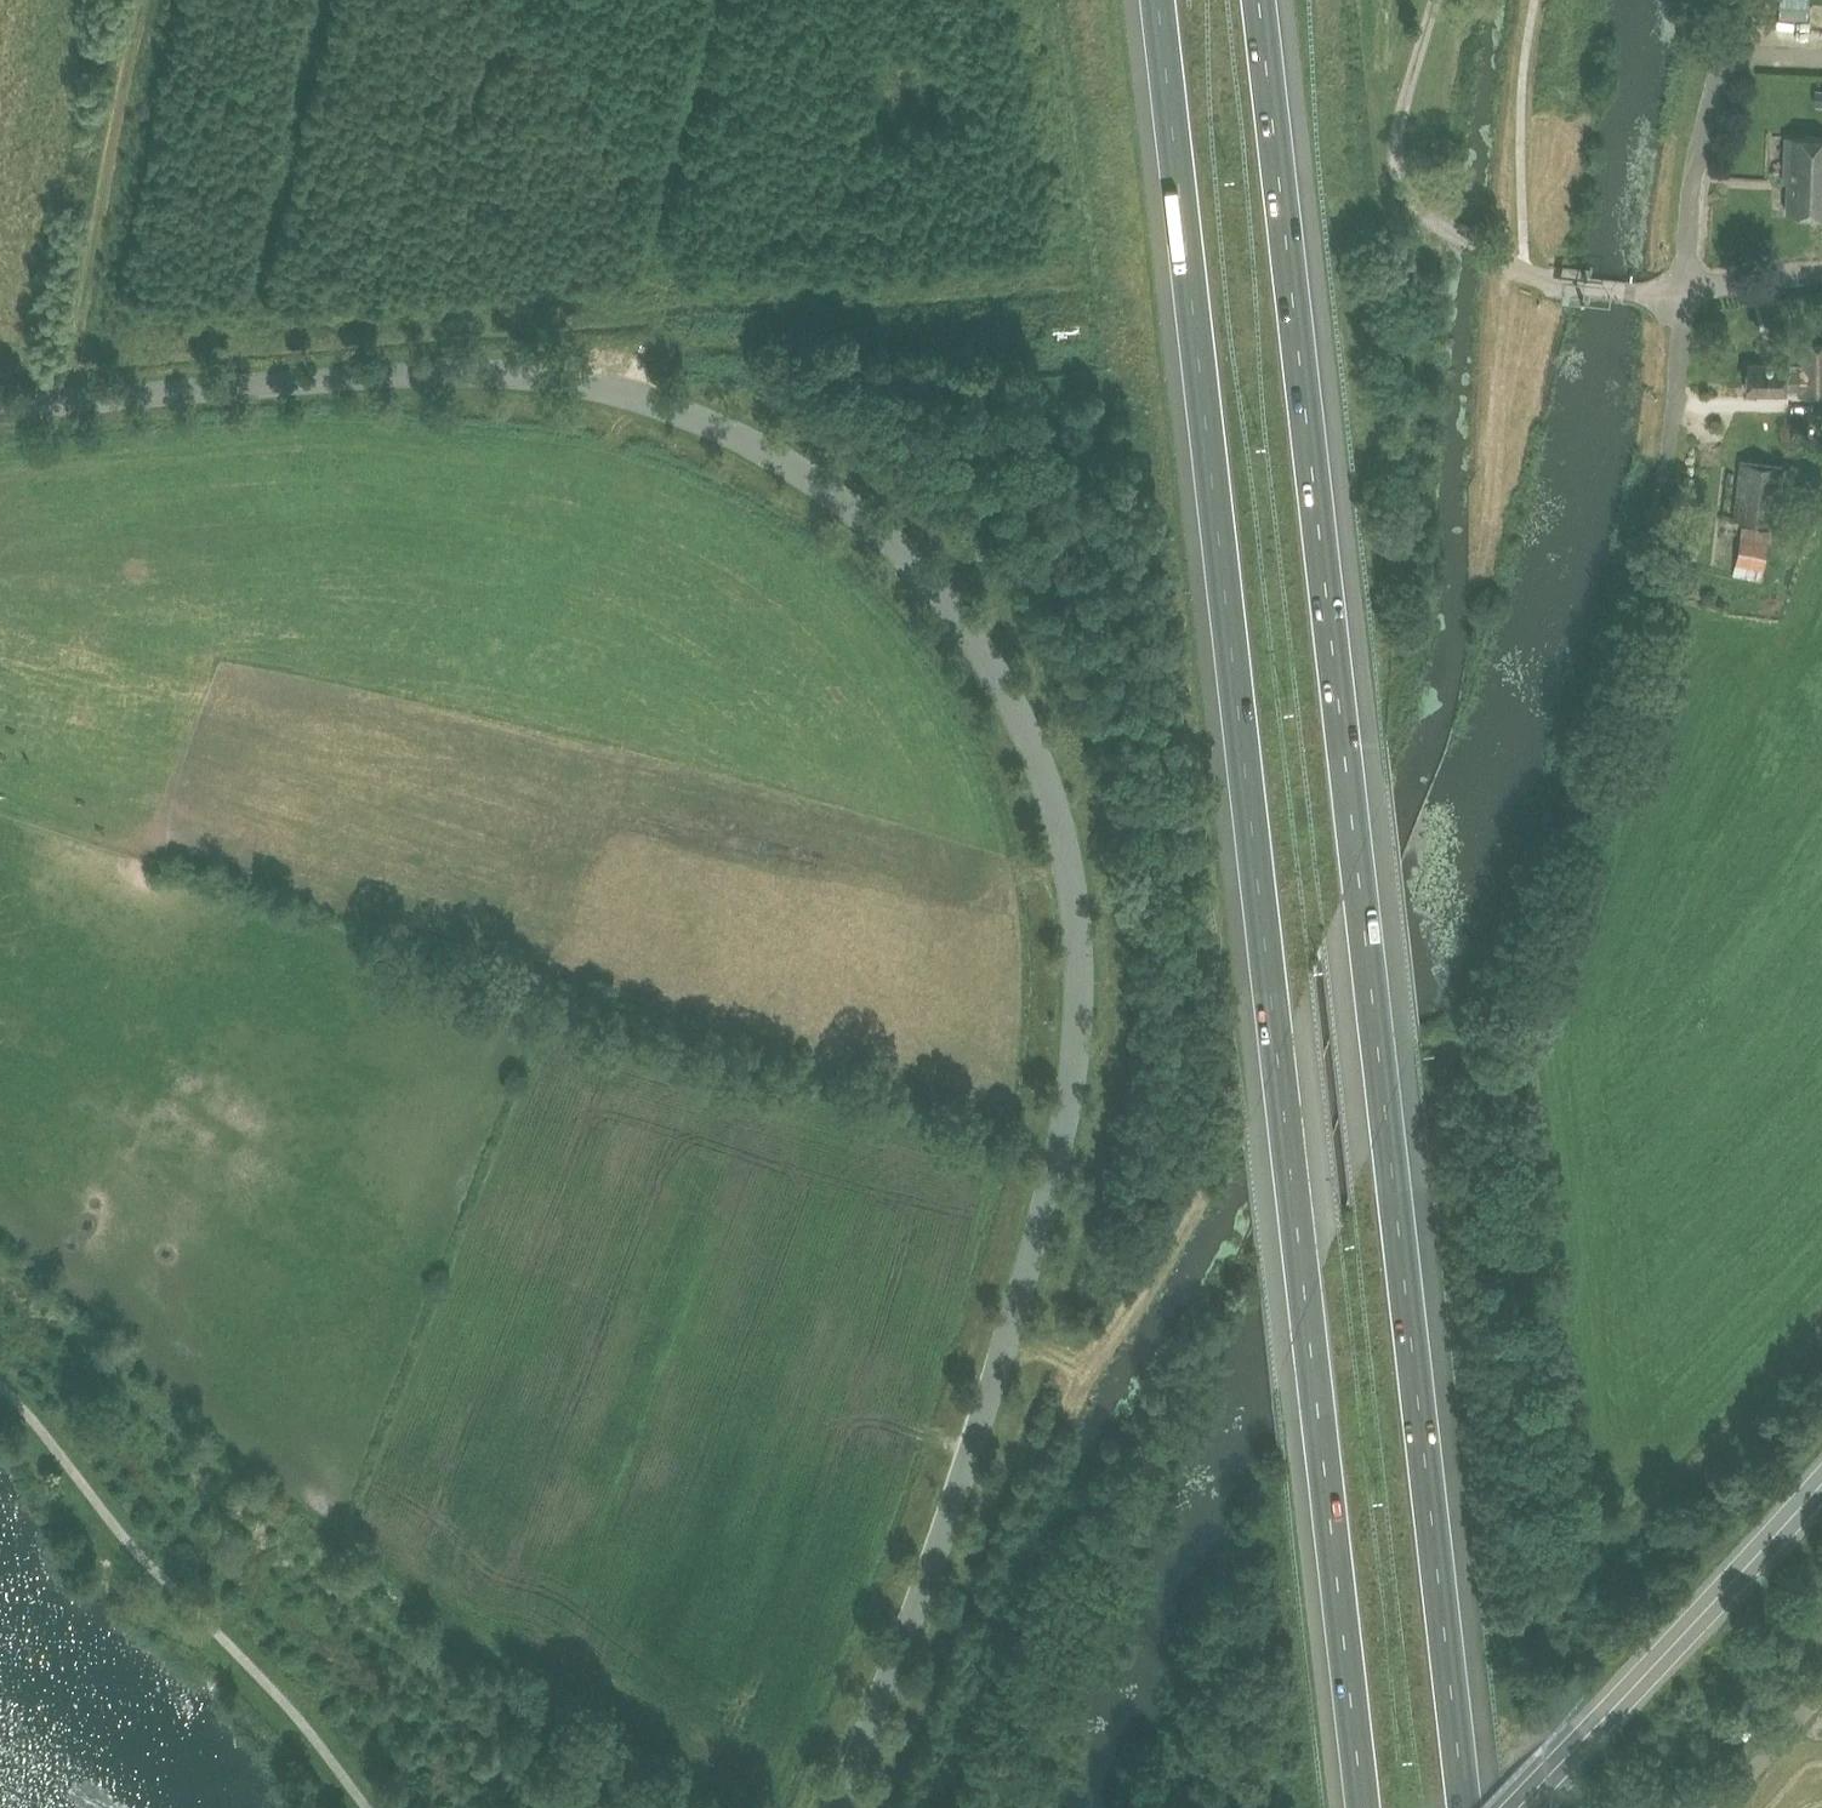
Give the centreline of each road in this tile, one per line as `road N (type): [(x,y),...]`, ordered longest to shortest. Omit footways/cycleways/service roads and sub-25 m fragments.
road 1 (tertiary): [(835,1807),(974,1438),(1038,1228),(1072,1071),(1078,947),(1060,822),(1002,681),(967,625),(874,524),(771,452),(659,404),(570,380),(464,370),(0,406)]
road 2 (motorway): [(1155,0),(1360,1807)]
road 3 (motorway): [(1466,1807),(1262,0)]
road 4 (residential): [(1571,788),(1639,574),(1673,401),(1683,290)]
road 5 (tertiary): [(1519,1807),(1821,1482)]
road 6 (track): [(65,401),(145,0)]
road 7 (unclassified): [(1683,290),(1700,145),(1744,0)]
road 8 (unclassified): [(1652,294),(1552,282),(1437,224)]
road 9 (unclassified): [(1708,1807),(1821,1681)]
road 10 (unclassified): [(1683,290),(1821,275)]

